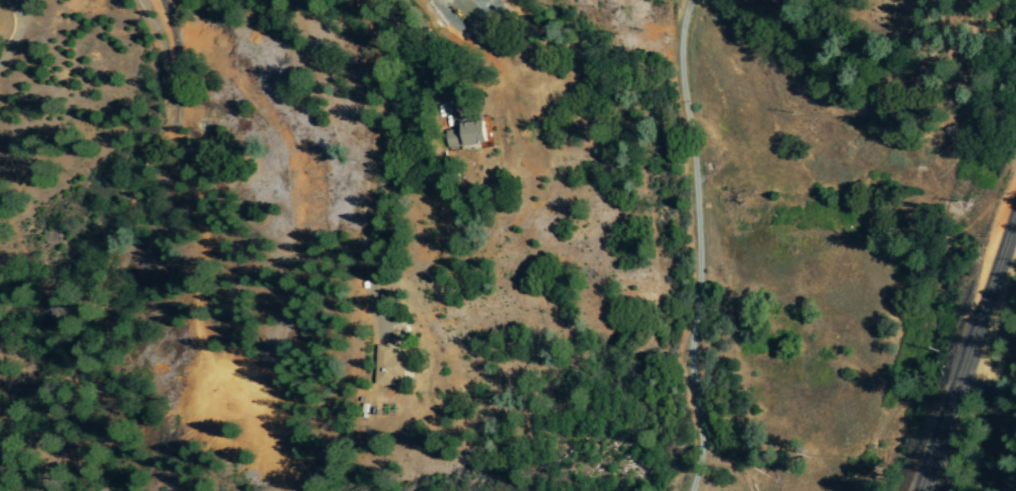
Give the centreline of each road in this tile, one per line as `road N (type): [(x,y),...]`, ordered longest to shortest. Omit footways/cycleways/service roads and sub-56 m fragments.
road 1 (track): [(952,490),(1015,296)]

